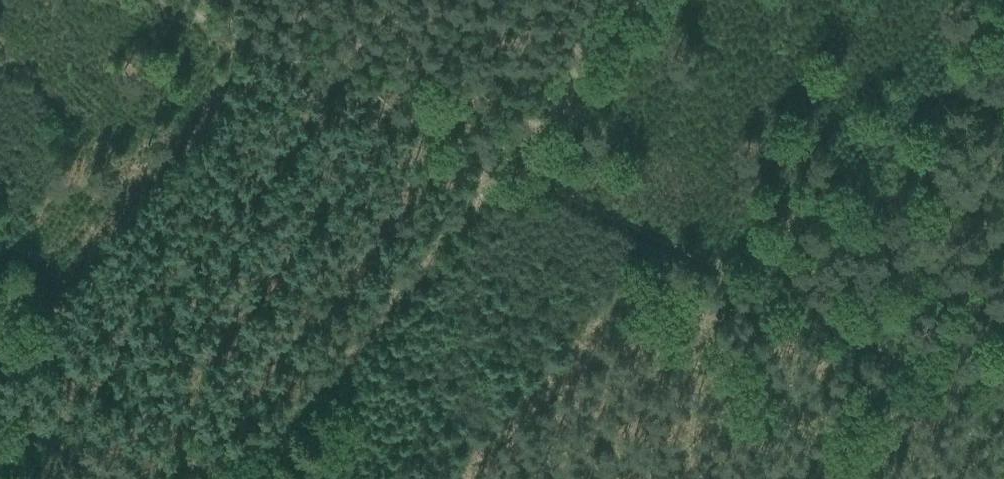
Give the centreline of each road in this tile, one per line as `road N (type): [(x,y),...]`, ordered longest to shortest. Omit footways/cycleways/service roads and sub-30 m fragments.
road 1 (track): [(1003,401),(189,0)]

